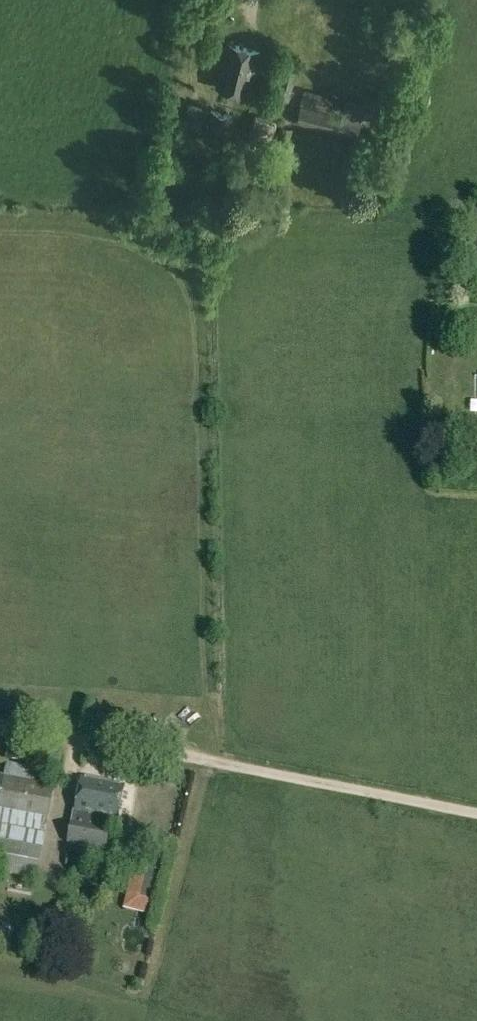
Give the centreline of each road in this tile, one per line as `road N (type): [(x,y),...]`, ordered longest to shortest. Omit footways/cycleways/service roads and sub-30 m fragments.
road 1 (track): [(476,813),(0,724)]

